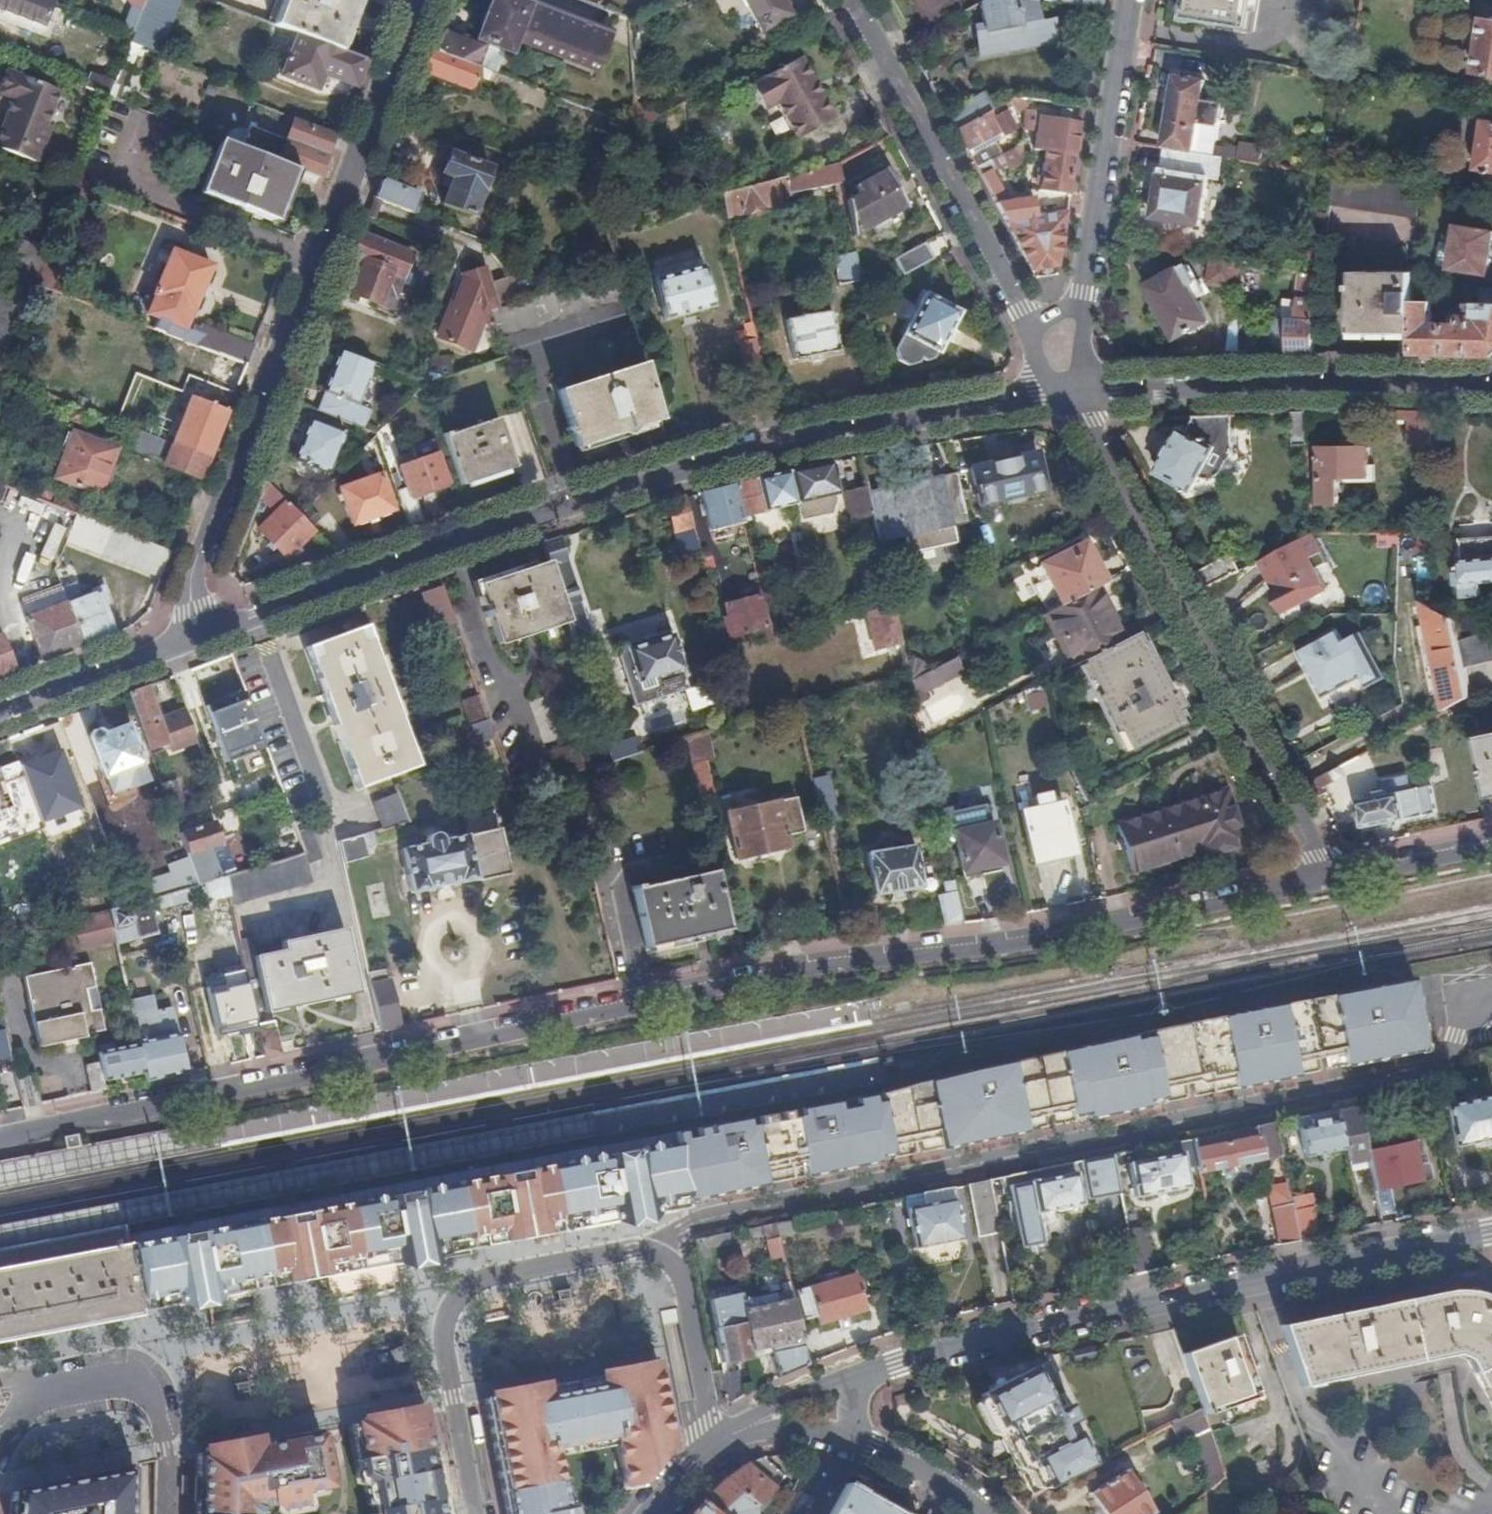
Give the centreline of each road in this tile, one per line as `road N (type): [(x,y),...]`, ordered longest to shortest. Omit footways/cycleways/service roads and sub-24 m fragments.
road 1 (residential): [(0,1142),(817,965),(994,948),(1328,878)]
road 2 (residential): [(1075,397),(717,456),(199,637)]
road 3 (residential): [(1479,1002),(1449,1055),(1423,1069),(703,1221),(654,1252)]
road 4 (residential): [(420,0),(195,566),(199,637)]
road 5 (residential): [(1491,1235),(1044,1327),(859,1377)]
road 6 (residential): [(1075,397),(1328,878)]
road 7 (residential): [(654,1252),(481,1277),(450,1308),(444,1354),(476,1513)]
road 8 (residential): [(1491,383),(1229,384),(1075,397)]
road 9 (residential): [(851,0),(1029,330)]
road 10 (residential): [(1079,308),(1128,0)]
road 11 (residential): [(166,1513),(168,1449),(148,1386),(133,1375),(34,1388),(14,1429)]
road 12 (residential): [(199,637),(0,713)]
road 13 (residential): [(721,1441),(707,1423),(683,1276),(654,1252)]
road 14 (residential): [(1328,878),(1491,844)]
road 15 (residential): [(721,1441),(779,1429),(875,1447)]
road 16 (residential): [(859,1377),(763,1411),(721,1441)]
road 17 (residential): [(875,1447),(982,1513)]

